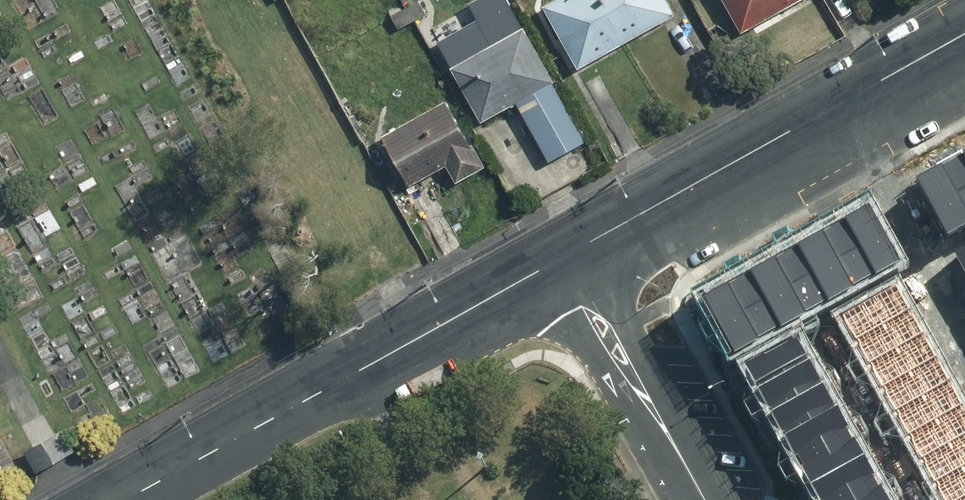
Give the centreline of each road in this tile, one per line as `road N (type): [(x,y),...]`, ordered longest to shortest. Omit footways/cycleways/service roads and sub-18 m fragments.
road 1 (secondary): [(127,499),(567,254)]
road 2 (secondary): [(567,254),(964,30)]
road 3 (residential): [(702,499),(567,254)]
road 4 (track): [(75,499),(0,366)]

